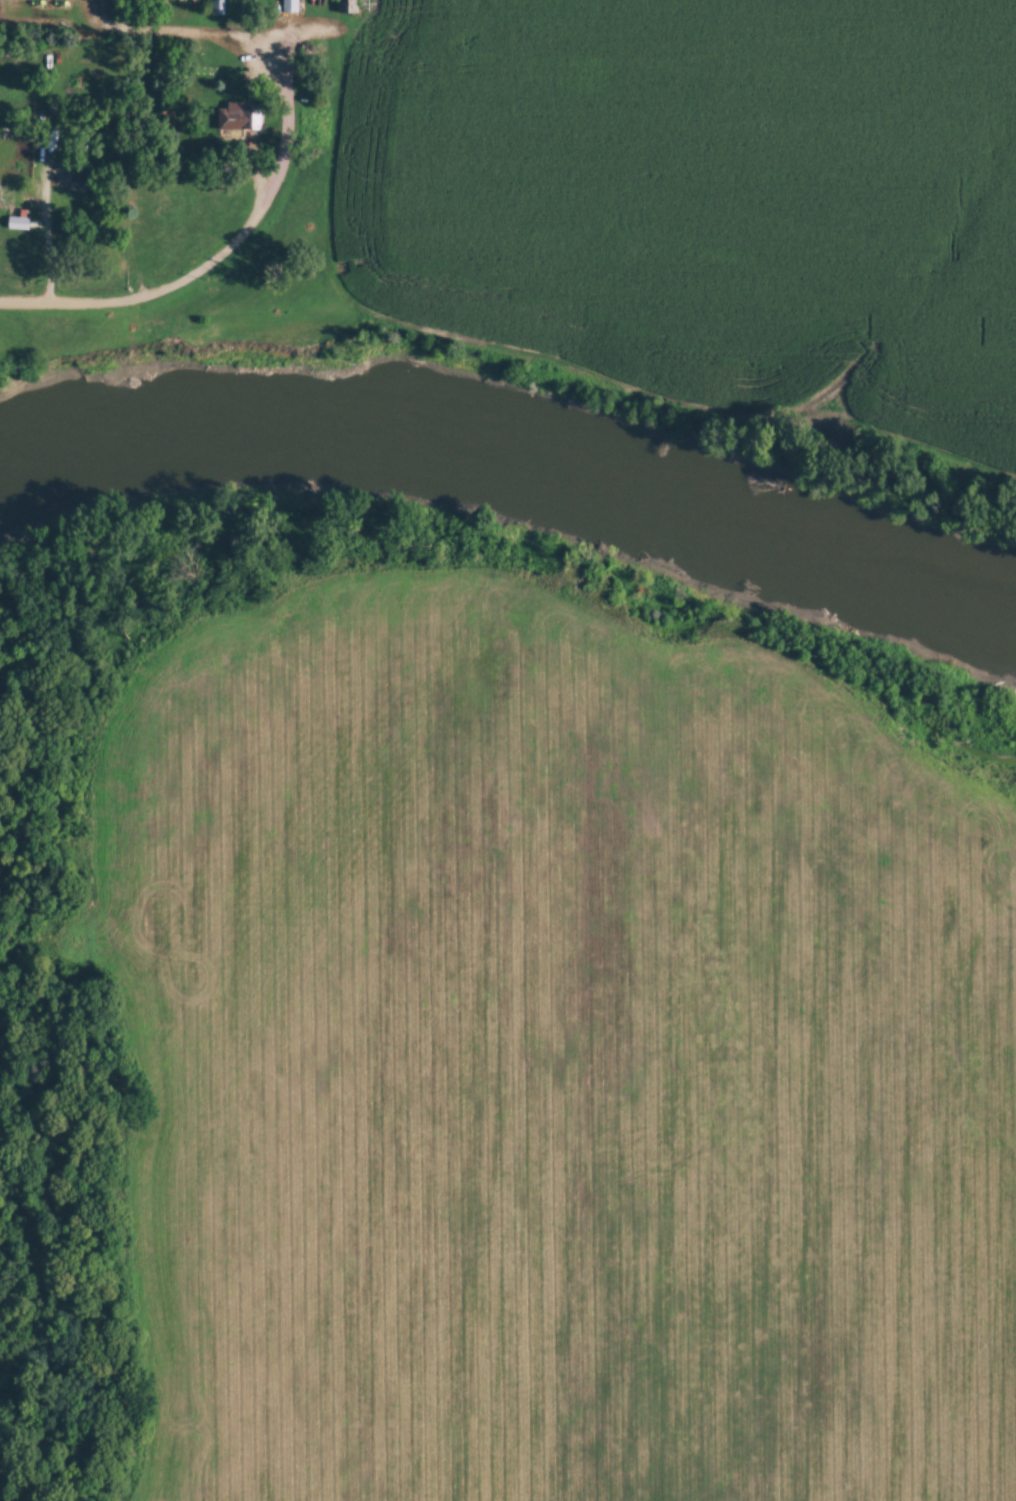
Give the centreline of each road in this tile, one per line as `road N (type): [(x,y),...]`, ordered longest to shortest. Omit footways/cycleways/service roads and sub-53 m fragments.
road 1 (residential): [(0,302),(114,301),(165,288),(214,259),(262,207),(282,163),(285,126)]

